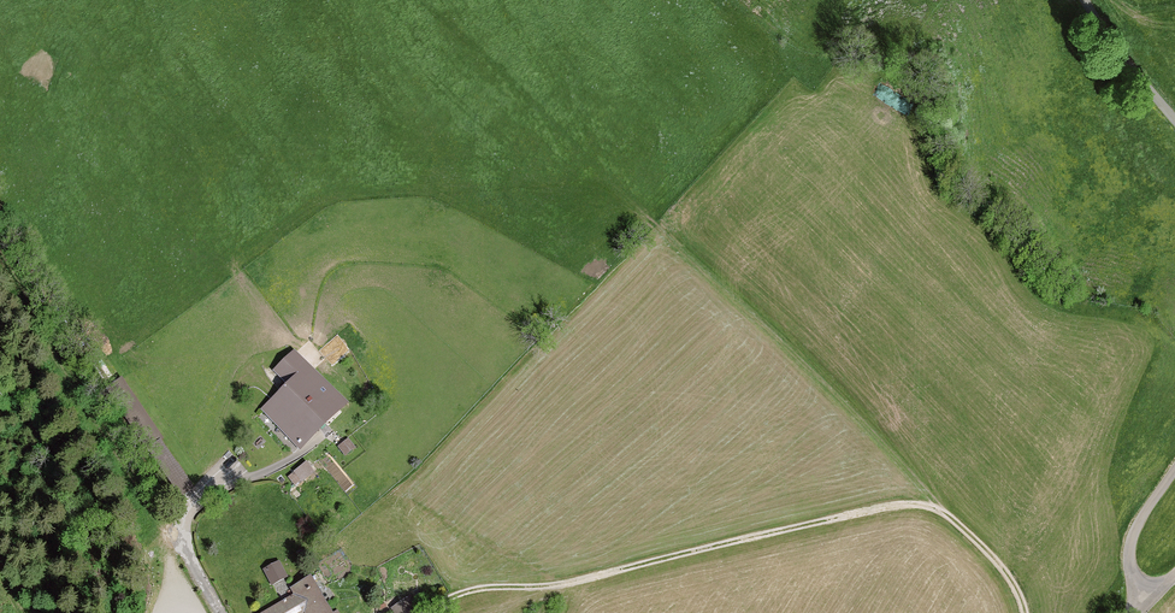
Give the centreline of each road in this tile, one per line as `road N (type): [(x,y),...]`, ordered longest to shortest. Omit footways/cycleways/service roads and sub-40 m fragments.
road 1 (track): [(1026,612),(1001,567),(952,519),(919,505),(559,584),(482,588),(423,612)]
road 2 (track): [(181,536),(108,412),(54,349),(0,319)]
road 3 (unclassified): [(1086,0),(1174,119)]
road 4 (unclassified): [(1174,468),(1130,547),(1137,580),(1152,596)]

